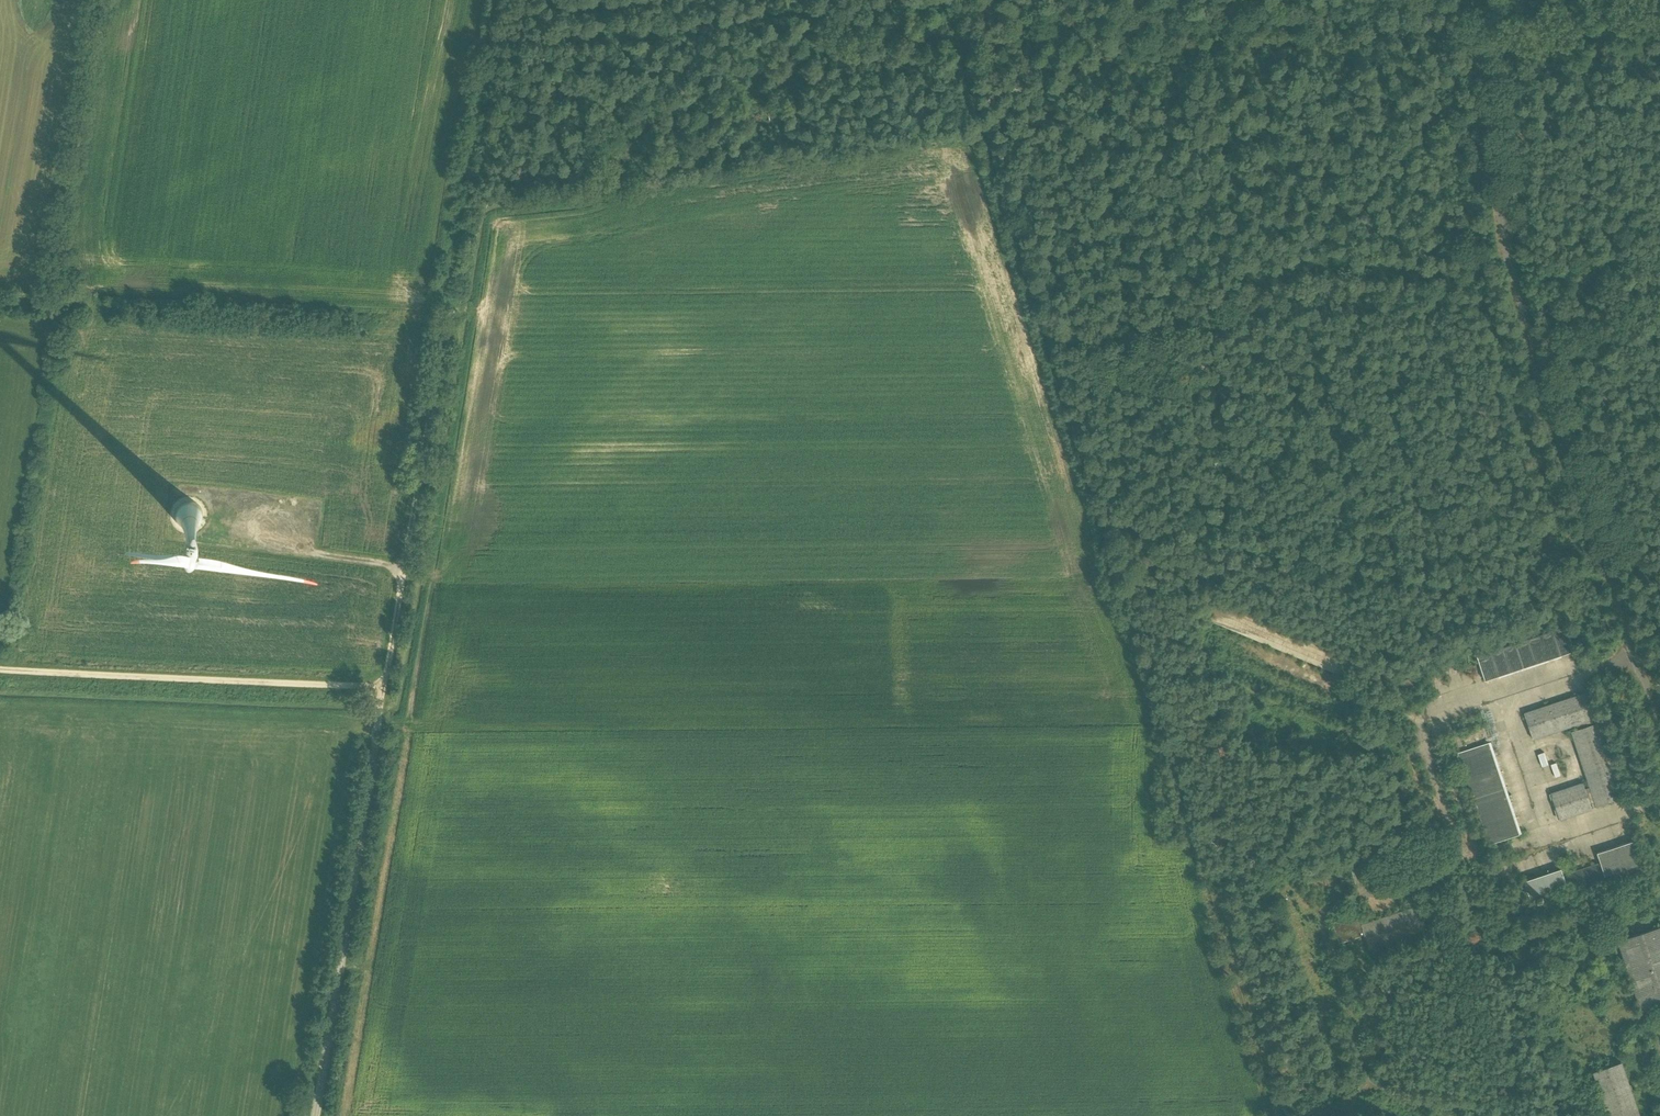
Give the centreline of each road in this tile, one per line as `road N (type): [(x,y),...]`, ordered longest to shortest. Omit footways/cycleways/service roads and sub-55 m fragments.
road 1 (unclassified): [(1659,730),(1508,265),(1471,0)]
road 2 (unclassified): [(383,689),(307,1115)]
road 3 (unclassified): [(383,689),(446,306)]
road 4 (unclassified): [(0,672),(383,689)]

